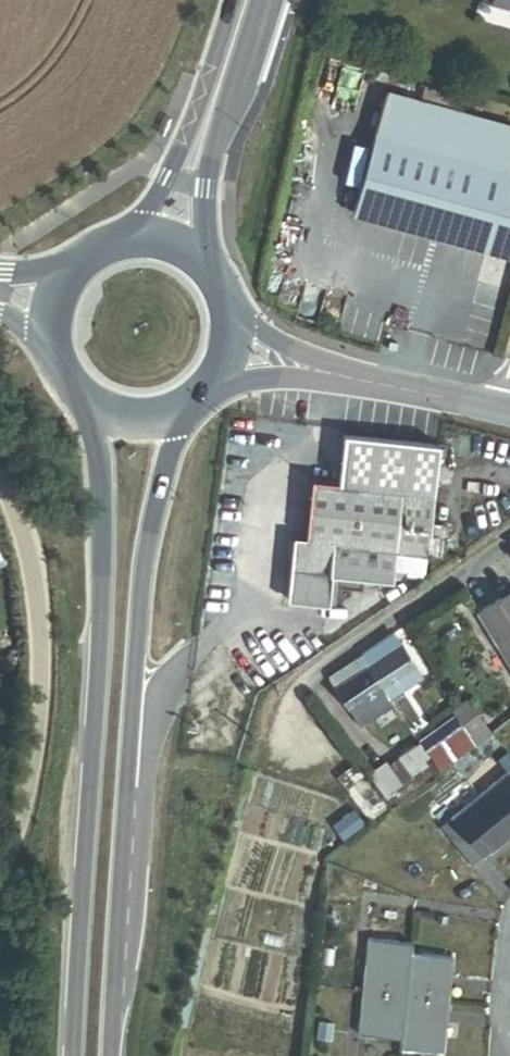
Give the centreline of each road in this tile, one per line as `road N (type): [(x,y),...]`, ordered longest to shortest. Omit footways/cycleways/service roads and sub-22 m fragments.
road 1 (primary): [(77,389),(95,440),(100,525),(74,1055)]
road 2 (primary): [(111,1055),(133,828),(140,593),(179,411)]
road 3 (unclassified): [(0,451),(11,466),(40,593),(42,694),(21,804),(0,862)]
road 4 (residential): [(297,753),(298,685),(509,541)]
road 5 (primary): [(220,78),(166,183),(102,252)]
road 6 (primary): [(203,266),(220,78)]
road 7 (tertiary): [(325,372),(509,414)]

